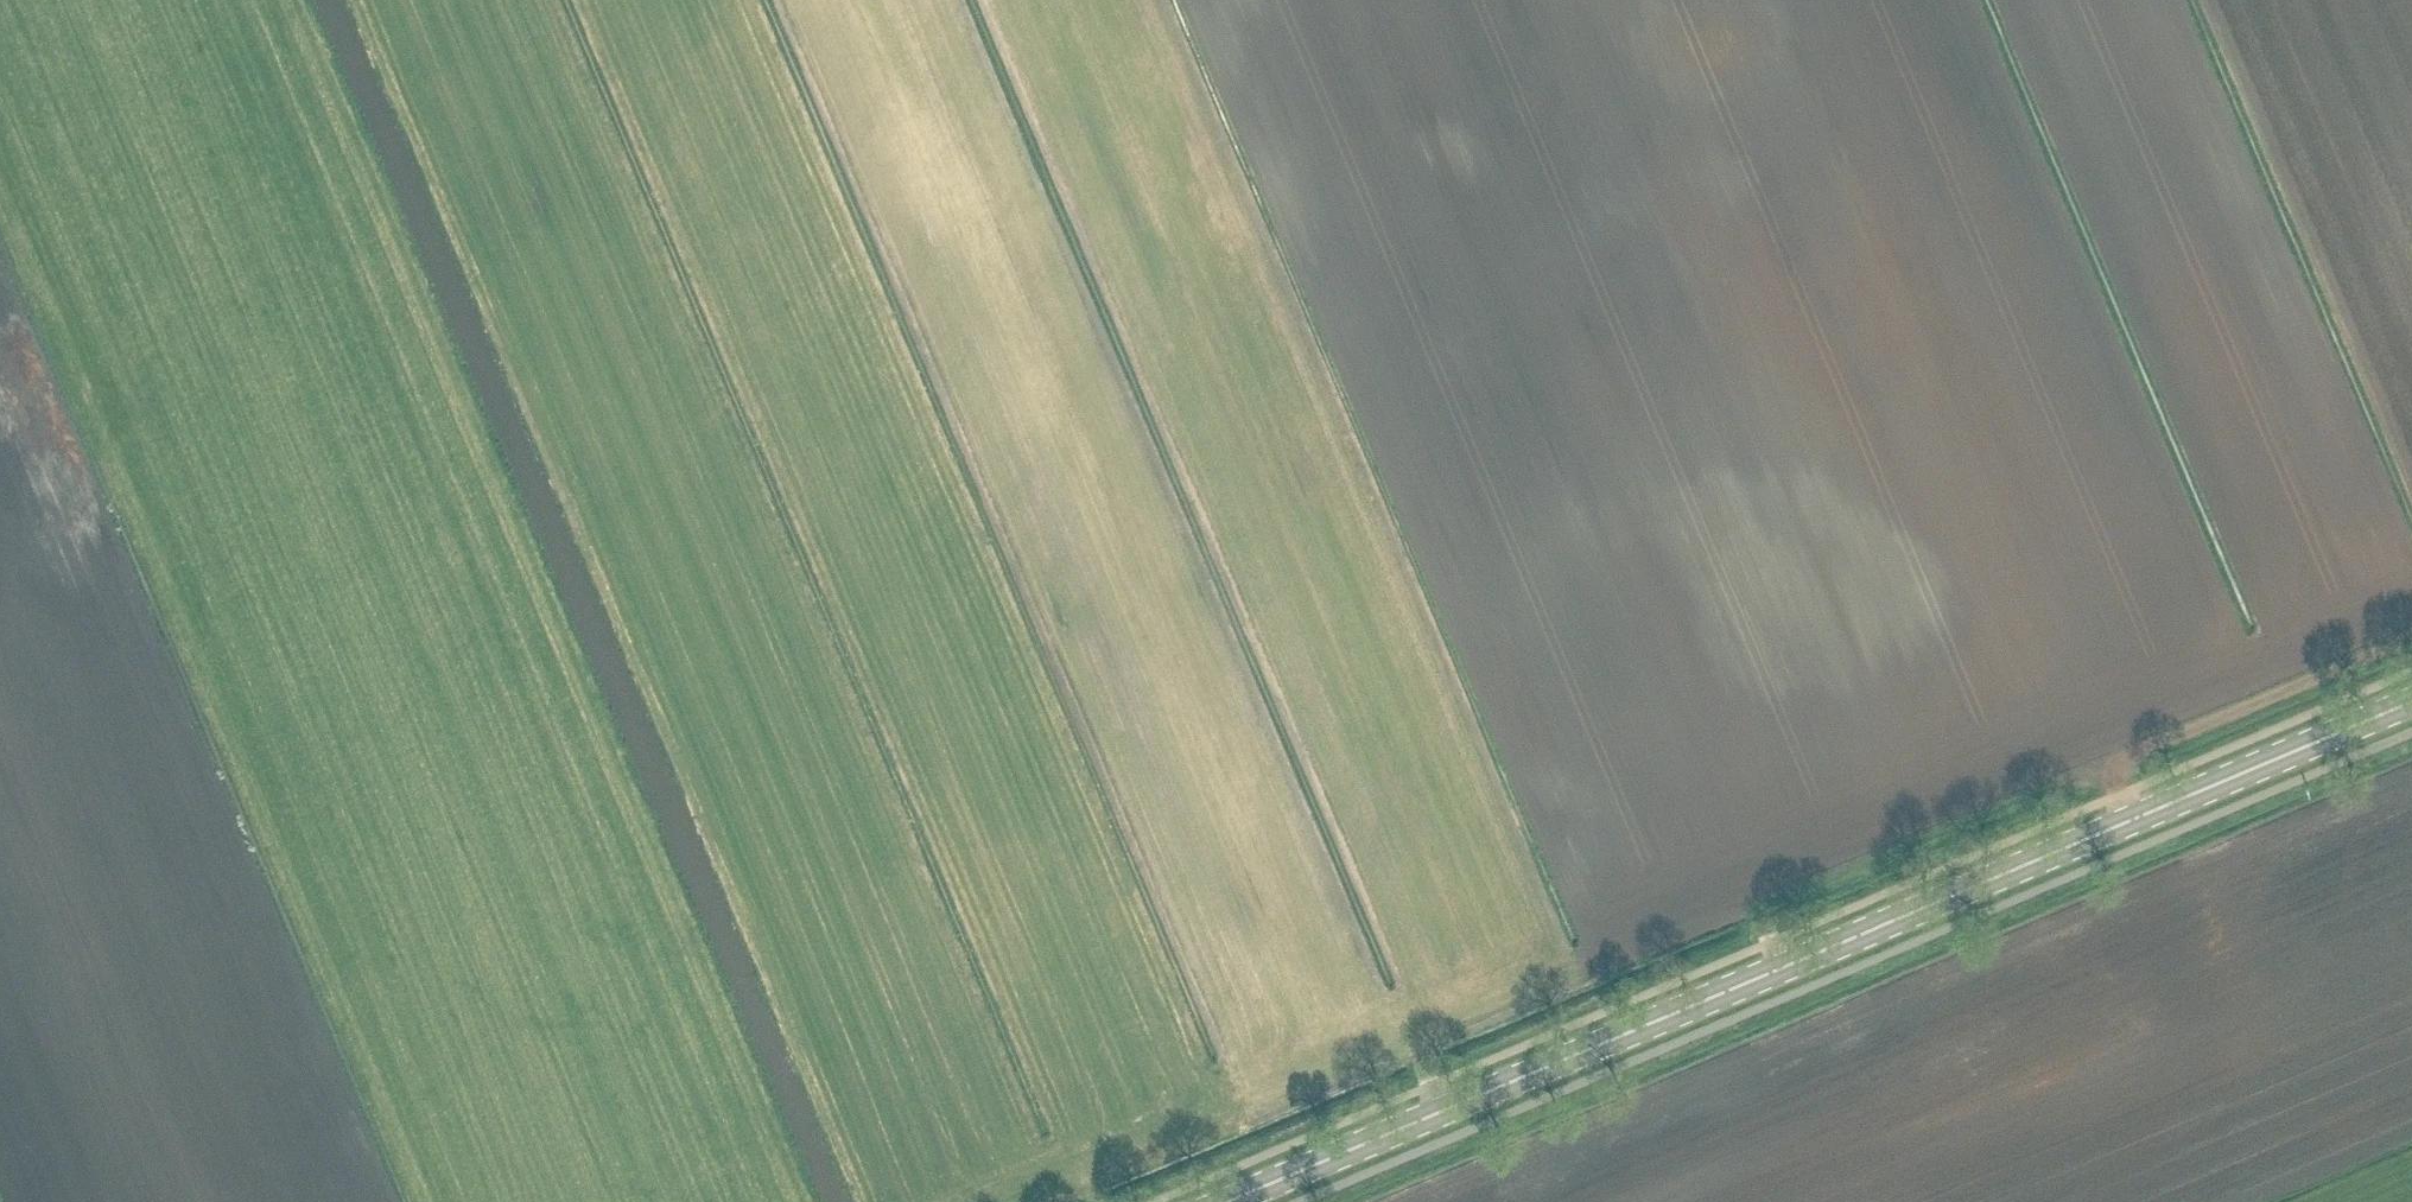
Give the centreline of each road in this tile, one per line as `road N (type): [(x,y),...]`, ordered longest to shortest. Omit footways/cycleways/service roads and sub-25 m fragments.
road 1 (primary): [(1220,1201),(2411,699)]

